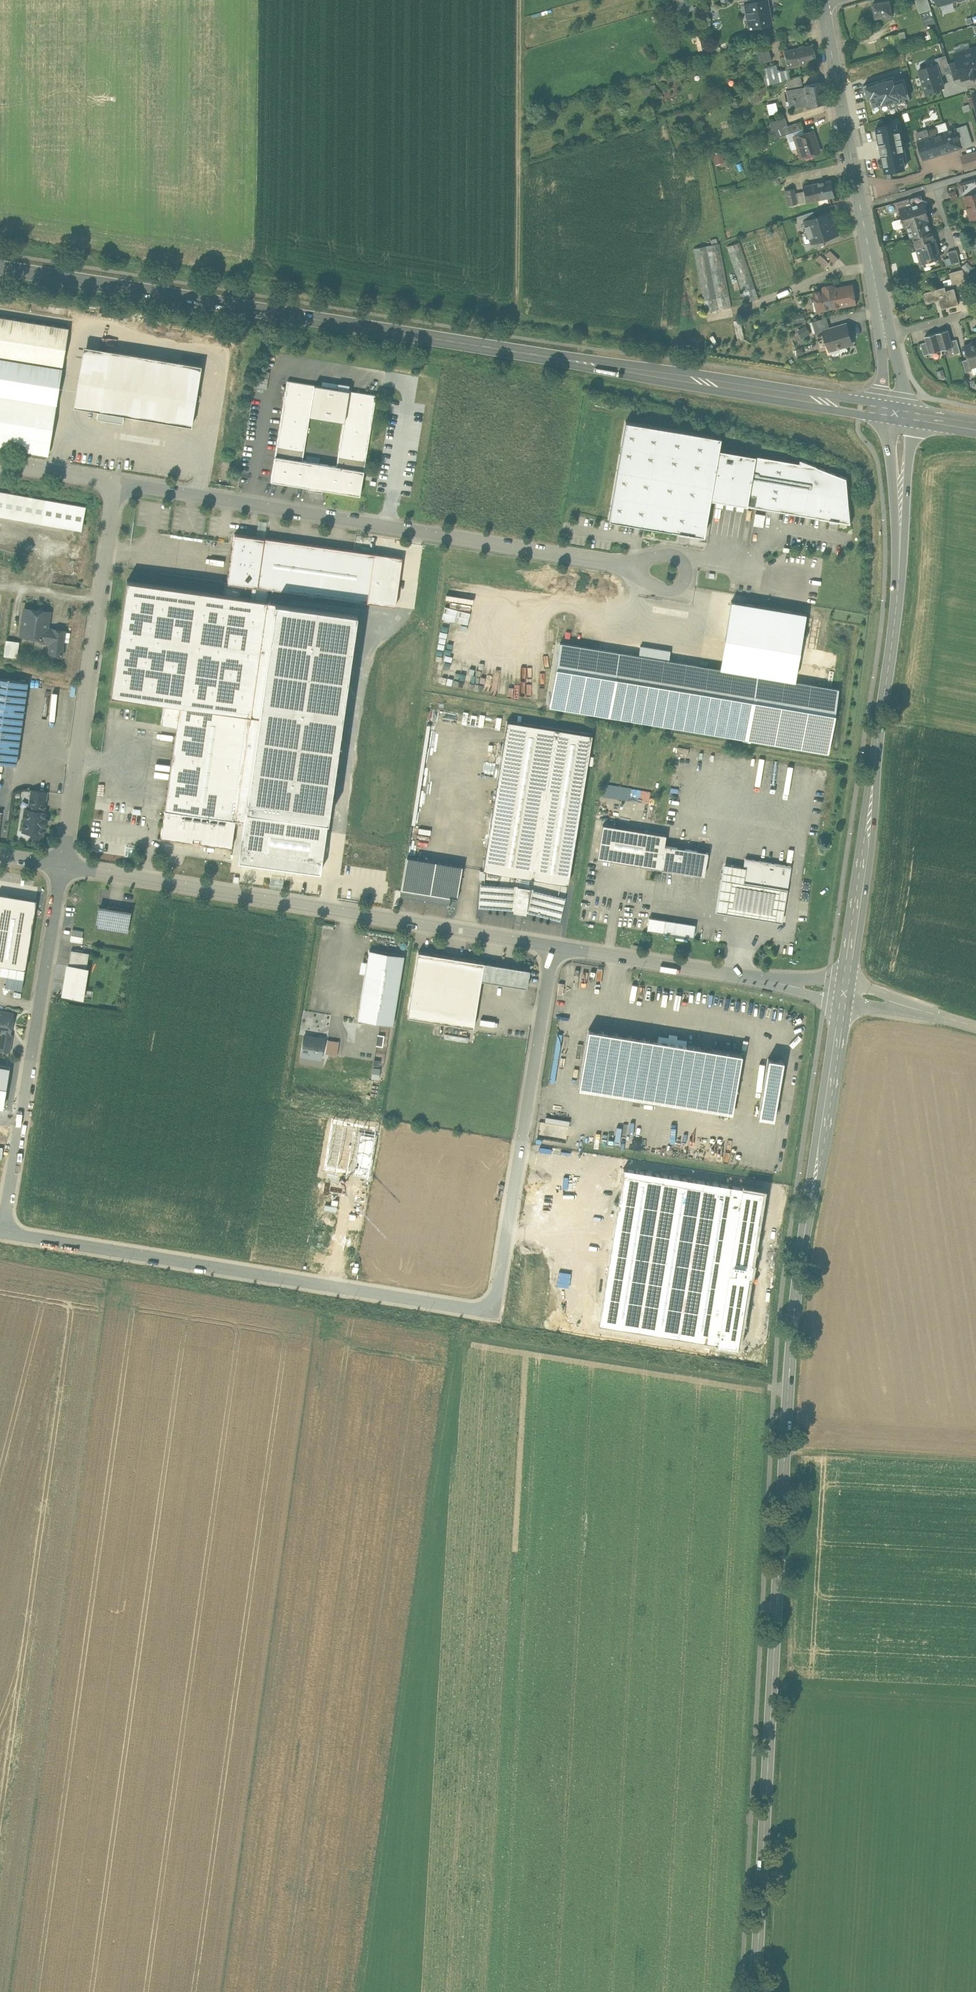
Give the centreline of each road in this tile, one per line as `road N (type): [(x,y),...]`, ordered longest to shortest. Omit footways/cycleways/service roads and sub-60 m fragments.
road 1 (secondary): [(845,996),(795,1301),(755,1991)]
road 2 (secondary): [(896,412),(0,267)]
road 3 (residential): [(523,1138),(497,1300),(483,1308),(4,1231)]
road 4 (secondary): [(896,412),(894,614),(845,996)]
road 5 (residential): [(120,481),(639,565)]
road 6 (unclassified): [(64,865),(556,946)]
road 7 (residential): [(64,865),(120,481)]
road 8 (tertiary): [(823,2),(888,336)]
road 9 (track): [(520,294),(520,0)]
road 10 (unclassified): [(556,946),(845,996)]
road 11 (residential): [(523,1138),(556,946)]
road 12 (unclassified): [(33,1057),(64,865)]
road 13 (track): [(786,1451),(975,1460)]
road 14 (residential): [(33,1057),(4,1231)]
road 15 (unclassified): [(845,996),(975,1026)]
road 16 (residential): [(0,461),(120,481)]

